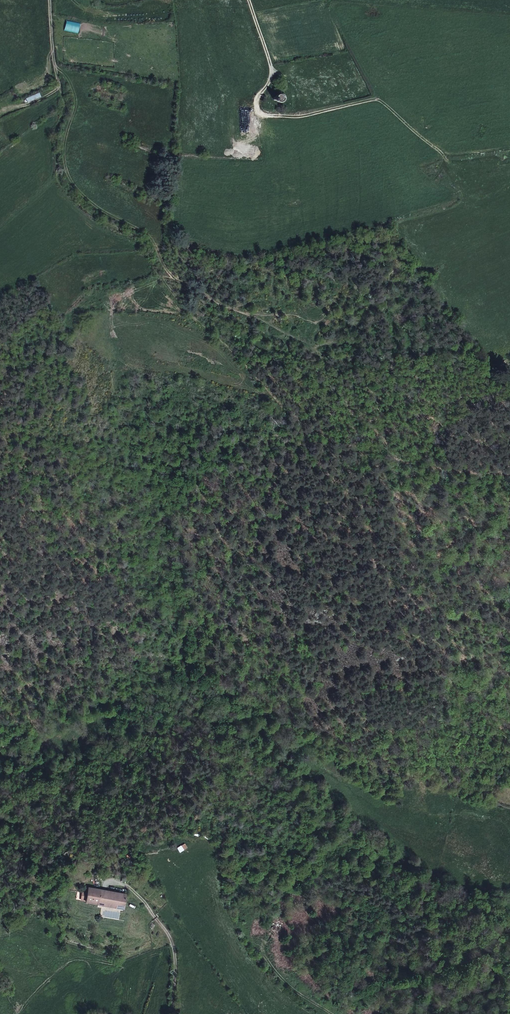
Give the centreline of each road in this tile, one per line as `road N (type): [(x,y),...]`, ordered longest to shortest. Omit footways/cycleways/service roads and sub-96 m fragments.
road 1 (track): [(275,391),(175,298),(145,249),(67,192),(57,176),(55,138),(65,109),(49,0)]
road 2 (track): [(249,0),(272,74),(258,98),(261,115),(374,98),(446,156),(509,149)]
road 3 (track): [(509,806),(381,764),(234,679)]

